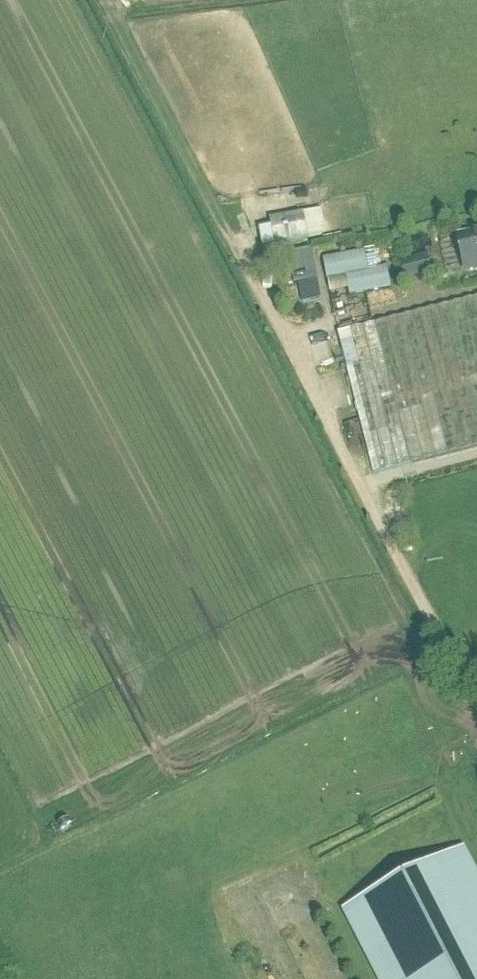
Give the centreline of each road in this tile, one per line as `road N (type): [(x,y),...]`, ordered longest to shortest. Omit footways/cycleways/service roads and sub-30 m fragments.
road 1 (unclassified): [(476,710),(242,255)]
road 2 (track): [(242,255),(103,0)]

